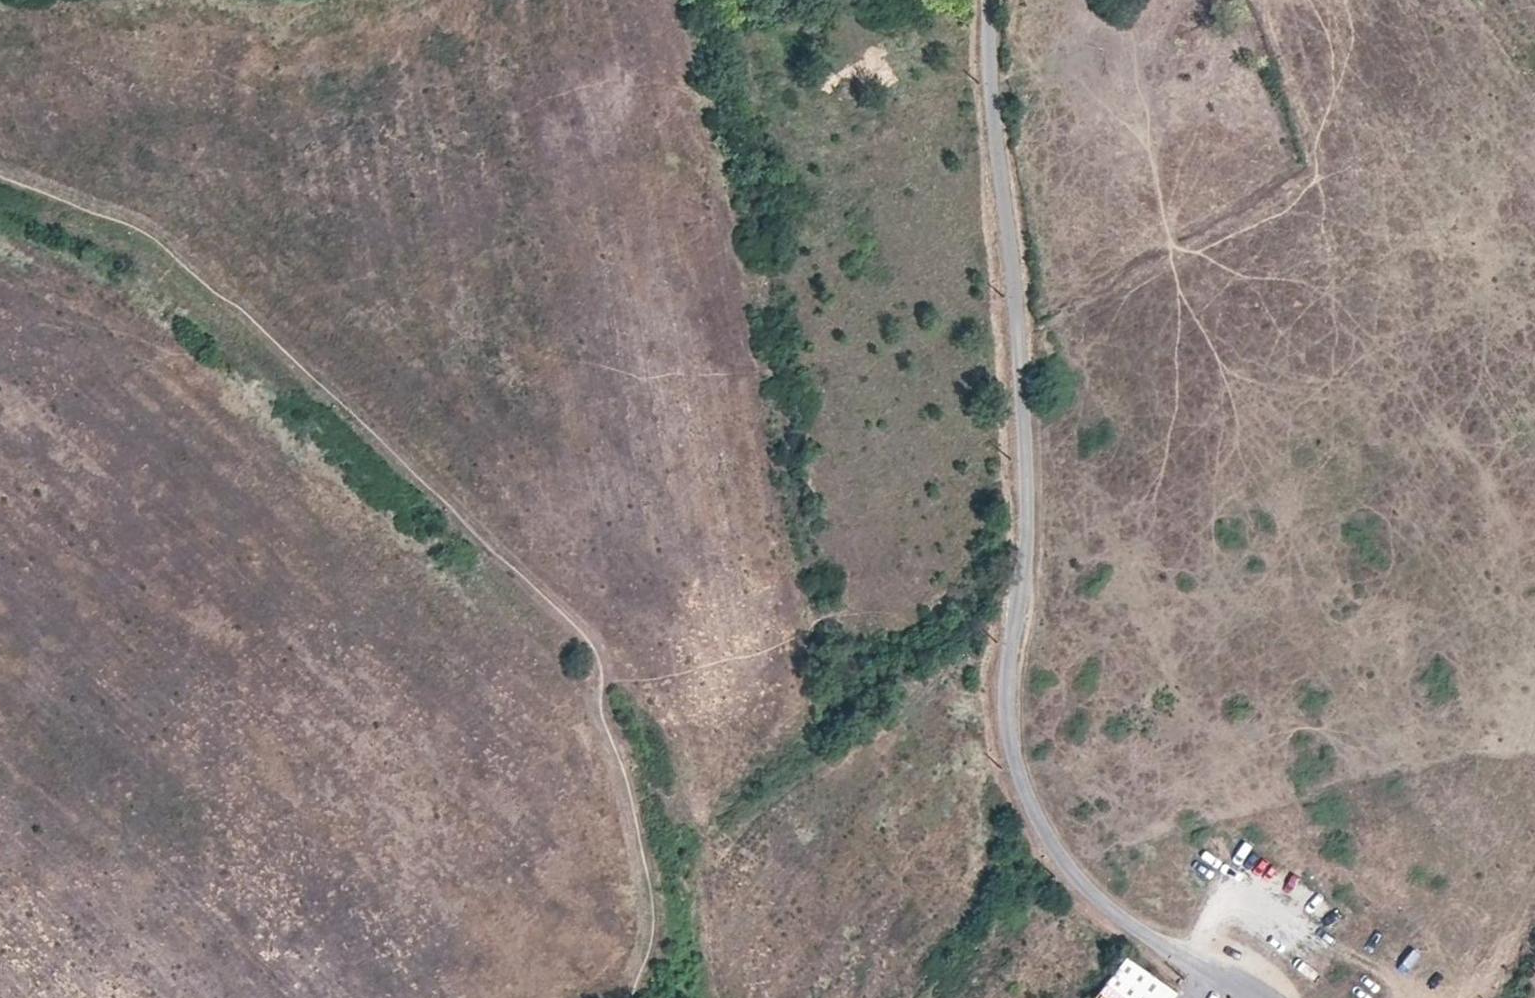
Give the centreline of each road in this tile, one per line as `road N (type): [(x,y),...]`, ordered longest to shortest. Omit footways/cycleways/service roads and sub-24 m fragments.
road 1 (residential): [(1263,997),(1121,920),(1096,897),(1038,825),(1021,780),(1008,681),(1026,531),(1023,415),(990,0)]

